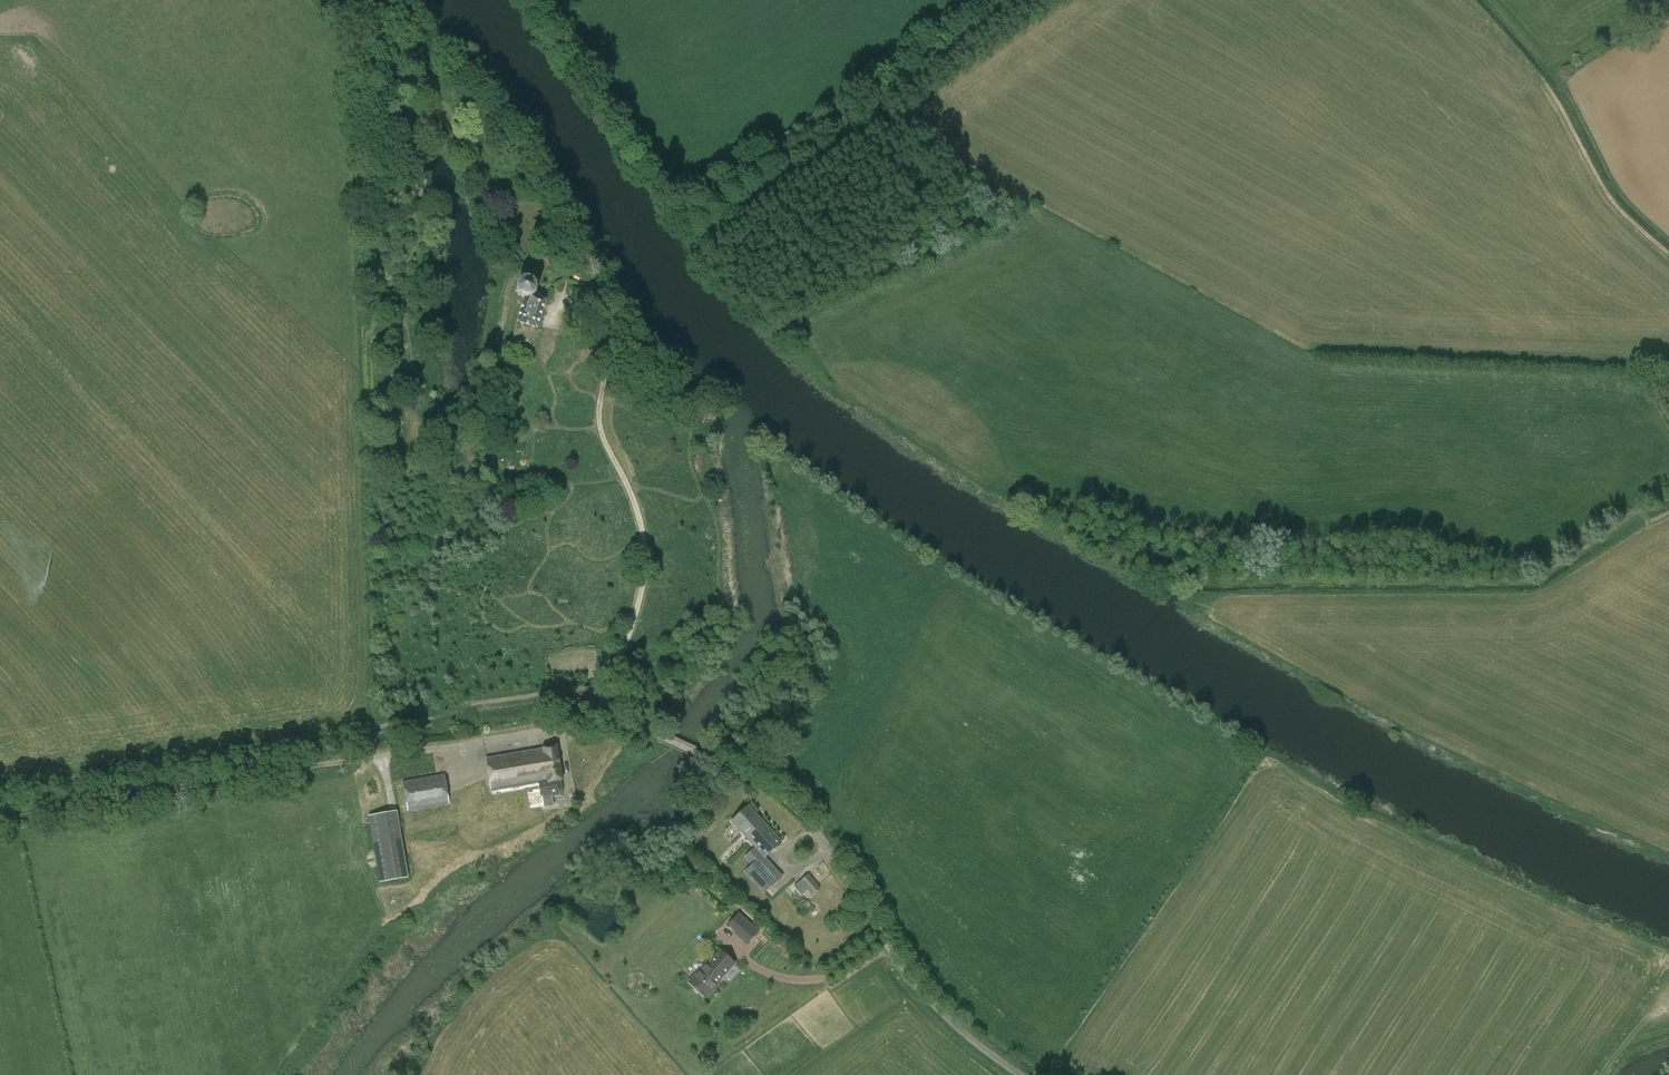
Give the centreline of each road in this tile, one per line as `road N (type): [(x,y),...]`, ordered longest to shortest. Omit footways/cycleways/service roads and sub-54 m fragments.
road 1 (unclassified): [(1020,1074),(918,994),(828,846),(781,797),(660,737)]
road 2 (track): [(1030,0),(707,224)]
road 3 (track): [(0,814),(377,755)]
road 4 (unclassified): [(377,755),(602,723),(660,737)]
road 5 (track): [(1545,572),(1636,513),(1652,524),(1668,517)]

